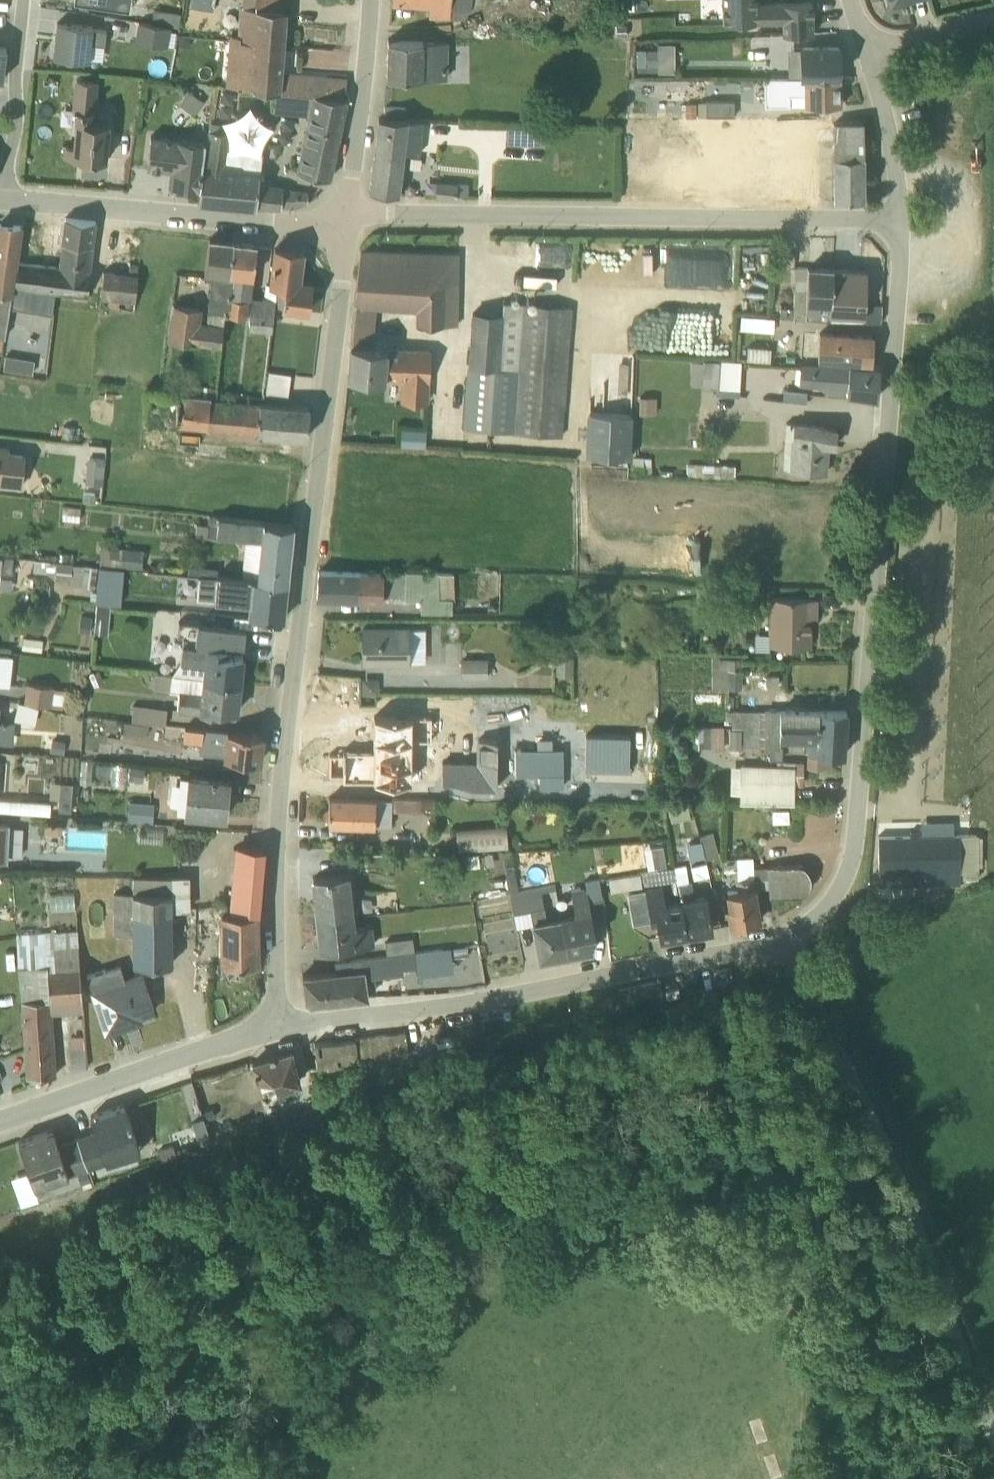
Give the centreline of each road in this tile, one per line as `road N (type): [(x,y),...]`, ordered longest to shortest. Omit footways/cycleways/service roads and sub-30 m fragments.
road 1 (residential): [(278,1025),(281,817),(350,218)]
road 2 (residential): [(783,938),(822,907),(852,848),(902,221)]
road 3 (residential): [(902,221),(350,218)]
road 4 (unclassified): [(783,938),(898,1174),(993,1429)]
road 5 (residential): [(278,1025),(514,992),(783,938)]
road 6 (residential): [(350,218),(301,227),(5,201)]
road 7 (residential): [(0,1123),(278,1025)]
road 8 (residential): [(350,218),(372,0)]
road 9 (residential): [(5,201),(24,0)]
road 10 (residential): [(902,221),(872,51)]
road 11 (unclassified): [(872,51),(993,18)]

